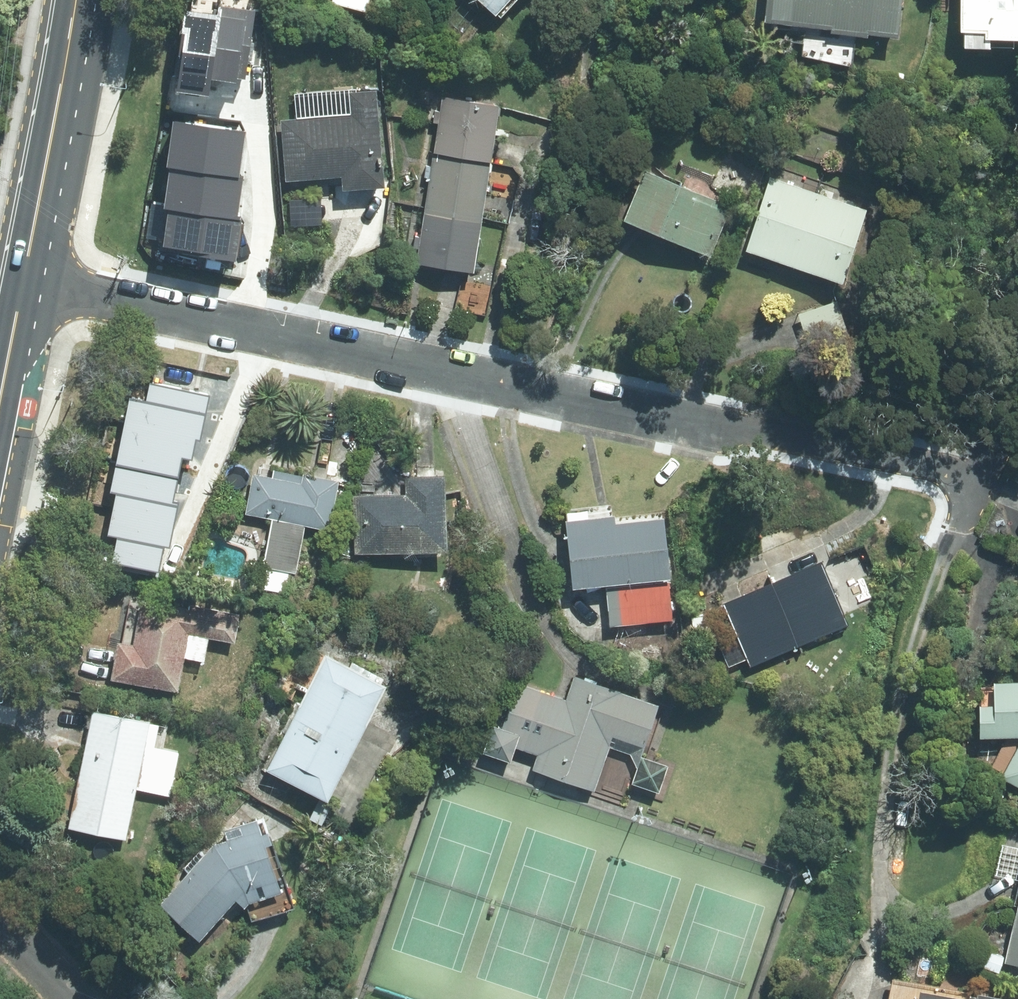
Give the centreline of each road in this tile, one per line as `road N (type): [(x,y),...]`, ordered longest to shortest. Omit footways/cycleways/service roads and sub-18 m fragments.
road 1 (residential): [(995,488),(23,284)]
road 2 (secondary): [(75,0),(23,284)]

